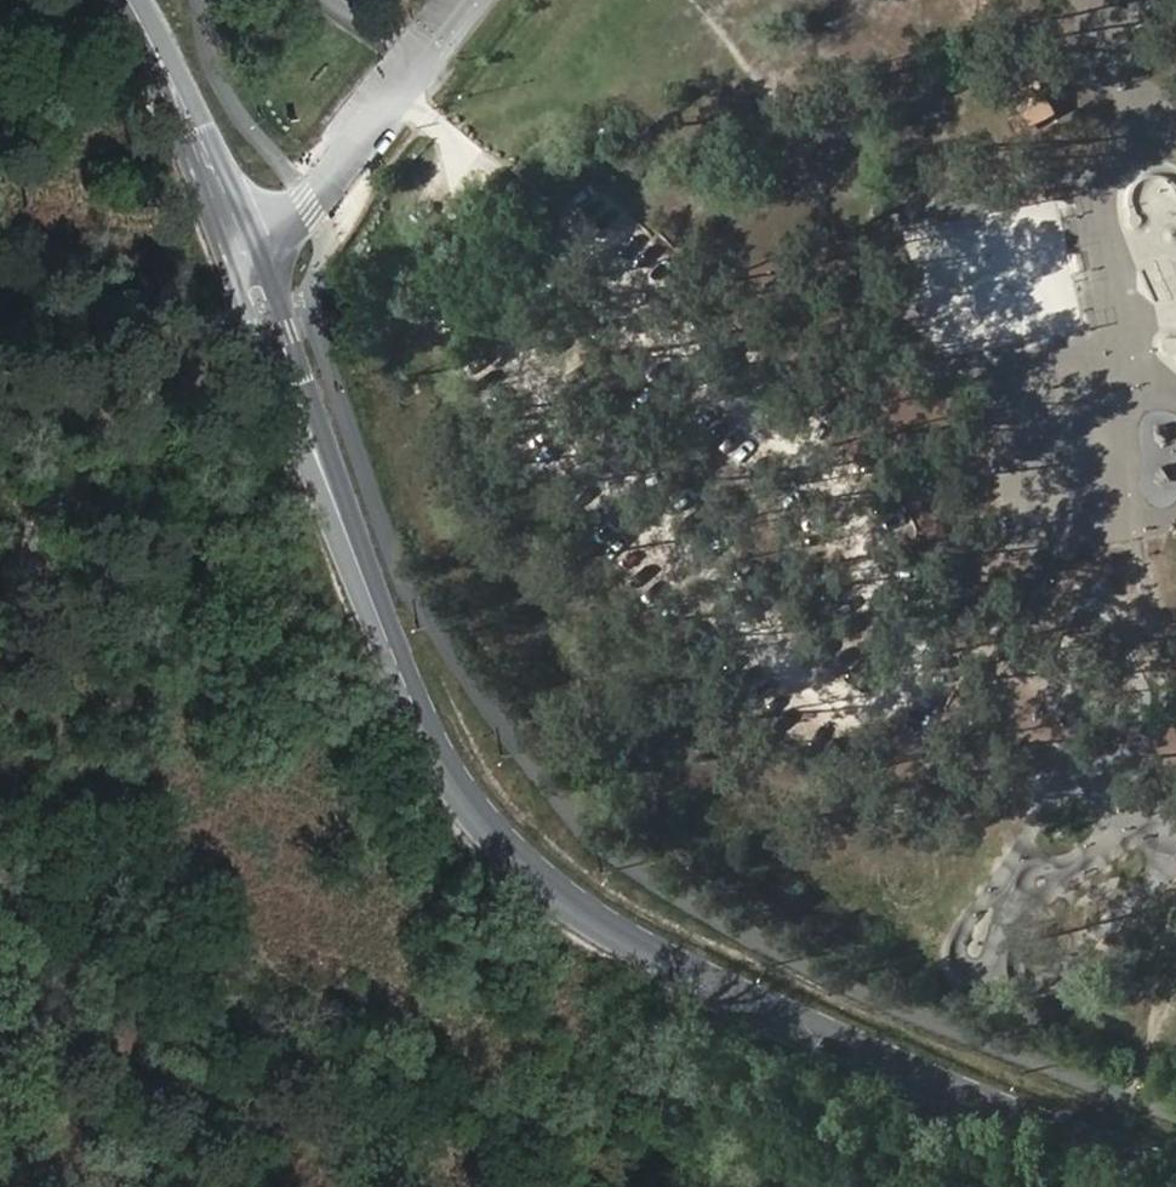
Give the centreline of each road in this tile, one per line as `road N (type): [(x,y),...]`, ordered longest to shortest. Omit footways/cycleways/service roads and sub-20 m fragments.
road 1 (tertiary): [(1175,1169),(882,1060),(607,930),(514,859),(463,799),(424,728),(213,164),(163,46),(134,0)]

